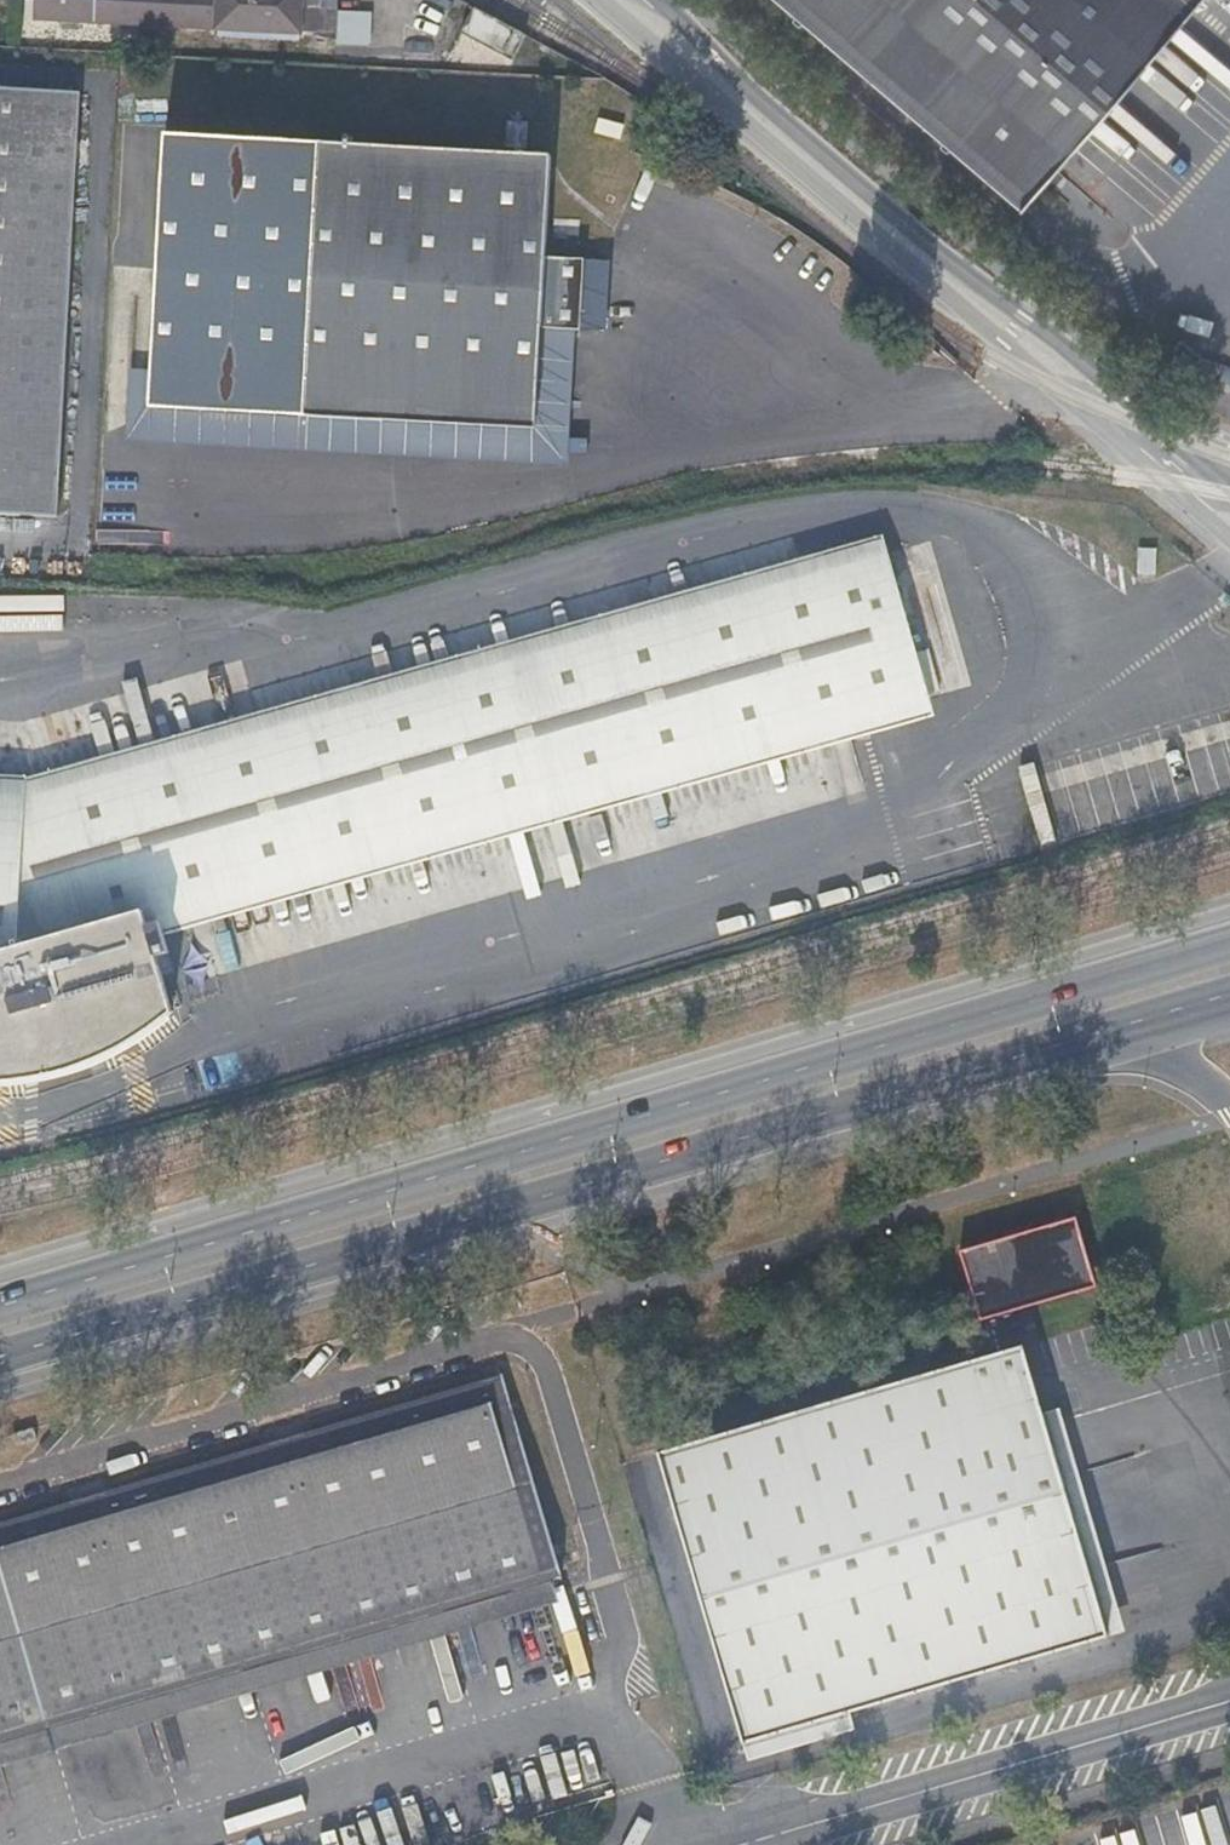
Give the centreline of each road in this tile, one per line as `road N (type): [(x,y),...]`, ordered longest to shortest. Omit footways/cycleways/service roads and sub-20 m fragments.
road 1 (secondary): [(1229,944),(0,1311)]
road 2 (secondary): [(0,1359),(1229,997)]
road 3 (unclassified): [(1229,516),(629,0)]
road 4 (unclassified): [(1229,1682),(669,1844)]
road 5 (unclassified): [(822,1844),(1229,1727)]

